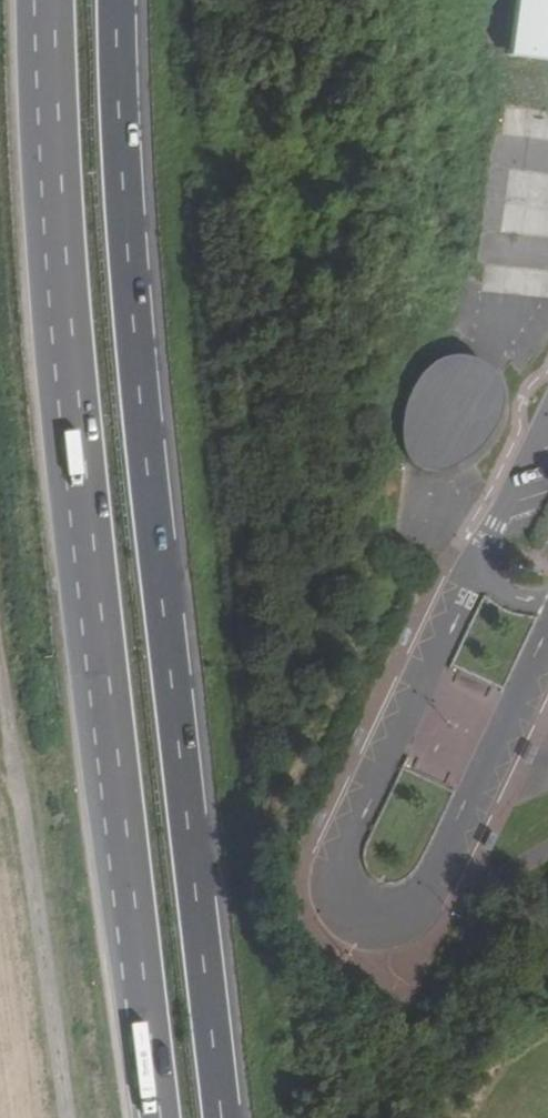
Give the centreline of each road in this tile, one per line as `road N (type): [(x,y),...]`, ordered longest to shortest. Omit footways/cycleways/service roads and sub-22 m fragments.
road 1 (trunk): [(53,0),(65,268),(159,1117)]
road 2 (trunk): [(219,1117),(134,396),(116,0)]
road 3 (unclassified): [(474,566),(337,865),(344,891),(370,913),(404,912),(427,891),(547,622)]
road 4 (track): [(69,1117),(0,645)]
road 5 (unclassified): [(547,414),(474,566)]

